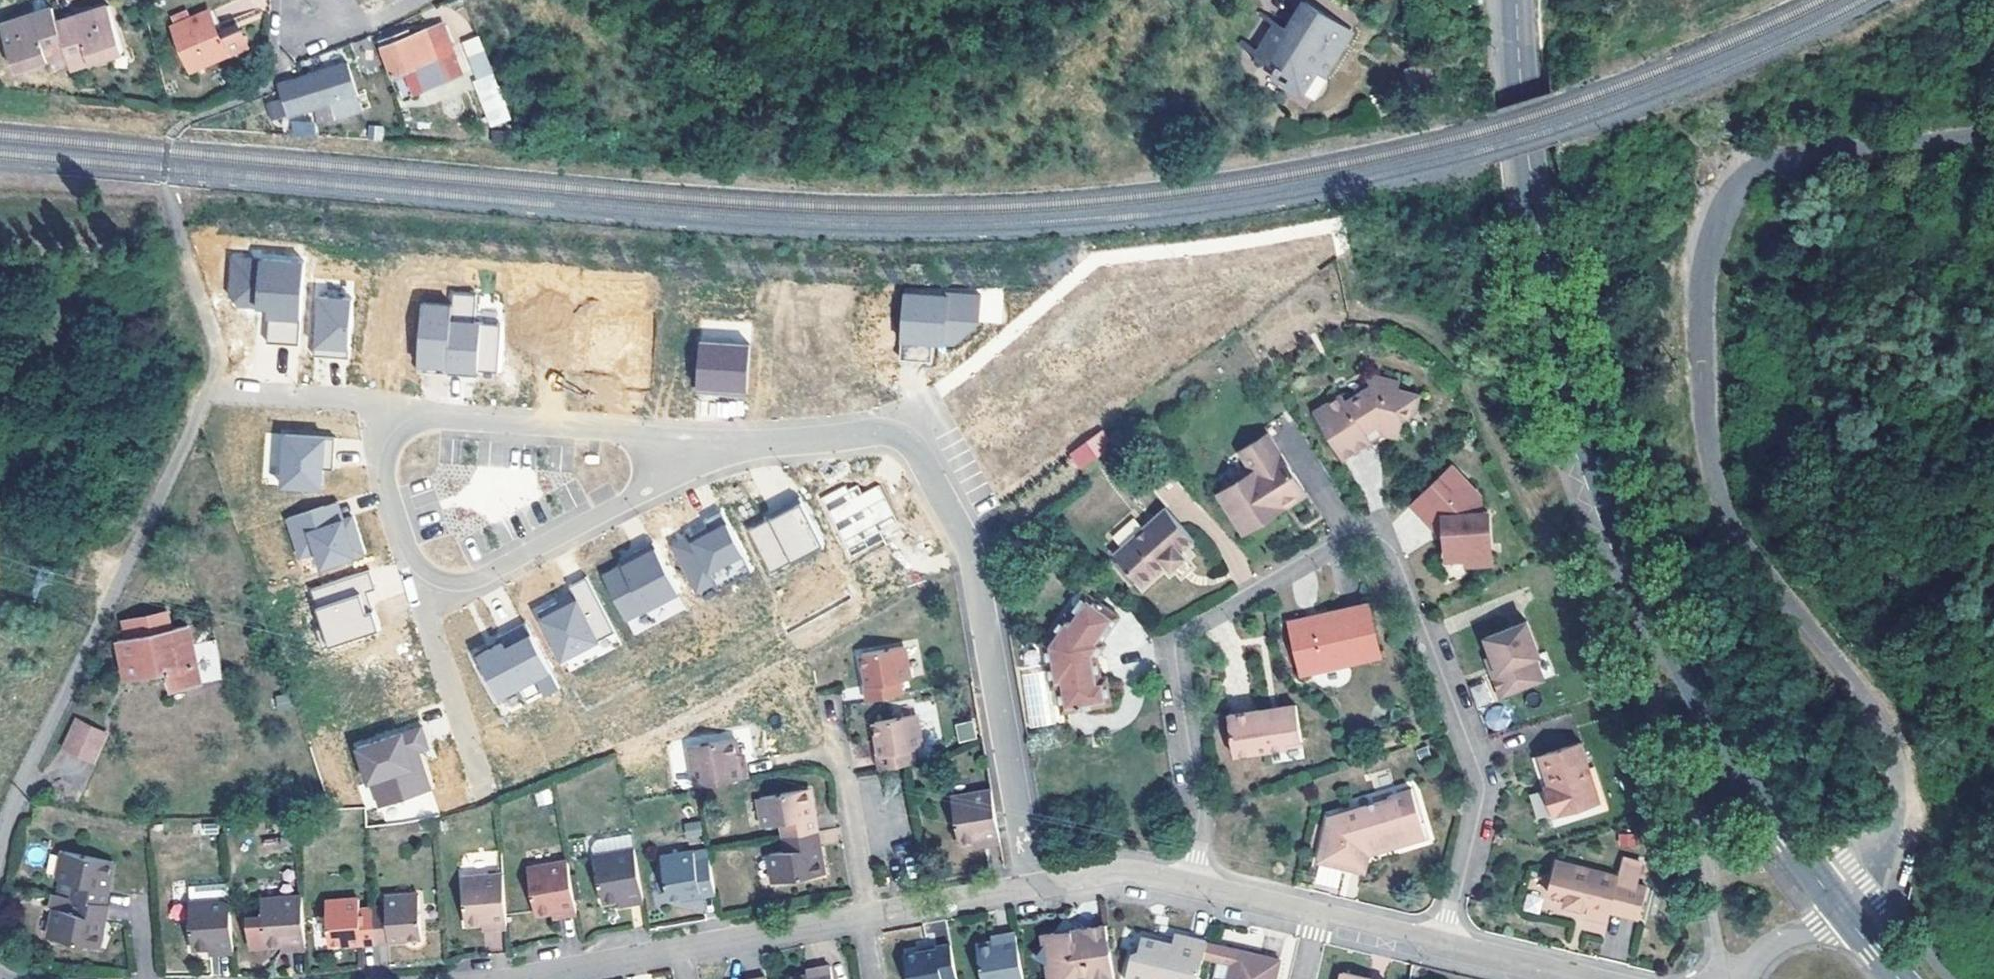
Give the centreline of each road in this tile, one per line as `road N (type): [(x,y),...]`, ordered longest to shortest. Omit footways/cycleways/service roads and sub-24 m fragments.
road 1 (unclassified): [(1840,908),(1881,848),(1895,794),(1893,764),(1876,716),(1750,548),(1725,501),(1703,403),(1705,252),(1729,191),(1769,162),(1993,132)]
road 2 (tertiary): [(1840,908),(1759,797),(1689,674),(1592,451),(1539,239),(1516,0)]
road 3 (residential): [(1442,943),(1475,787),(1387,557),(1371,541),(1345,543),(1186,637),(1206,814),(1191,886)]
road 4 (residential): [(721,444),(455,419),(403,429),(385,460),(423,570),(456,581),(654,484)]
road 5 (residential): [(1031,888),(970,541),(910,440),(886,431),(721,444)]
road 6 (residential): [(1031,888),(516,978)]
road 7 (track): [(1360,313),(1408,321),(1445,348),(1549,542),(1584,582),(1618,600)]
road 8 (residential): [(1442,943),(1191,886)]
road 9 (residential): [(1191,886),(1115,874),(1031,888)]
road 10 (residential): [(1589,978),(1442,943)]
road 11 (residential): [(1742,978),(1758,956),(1840,908)]

